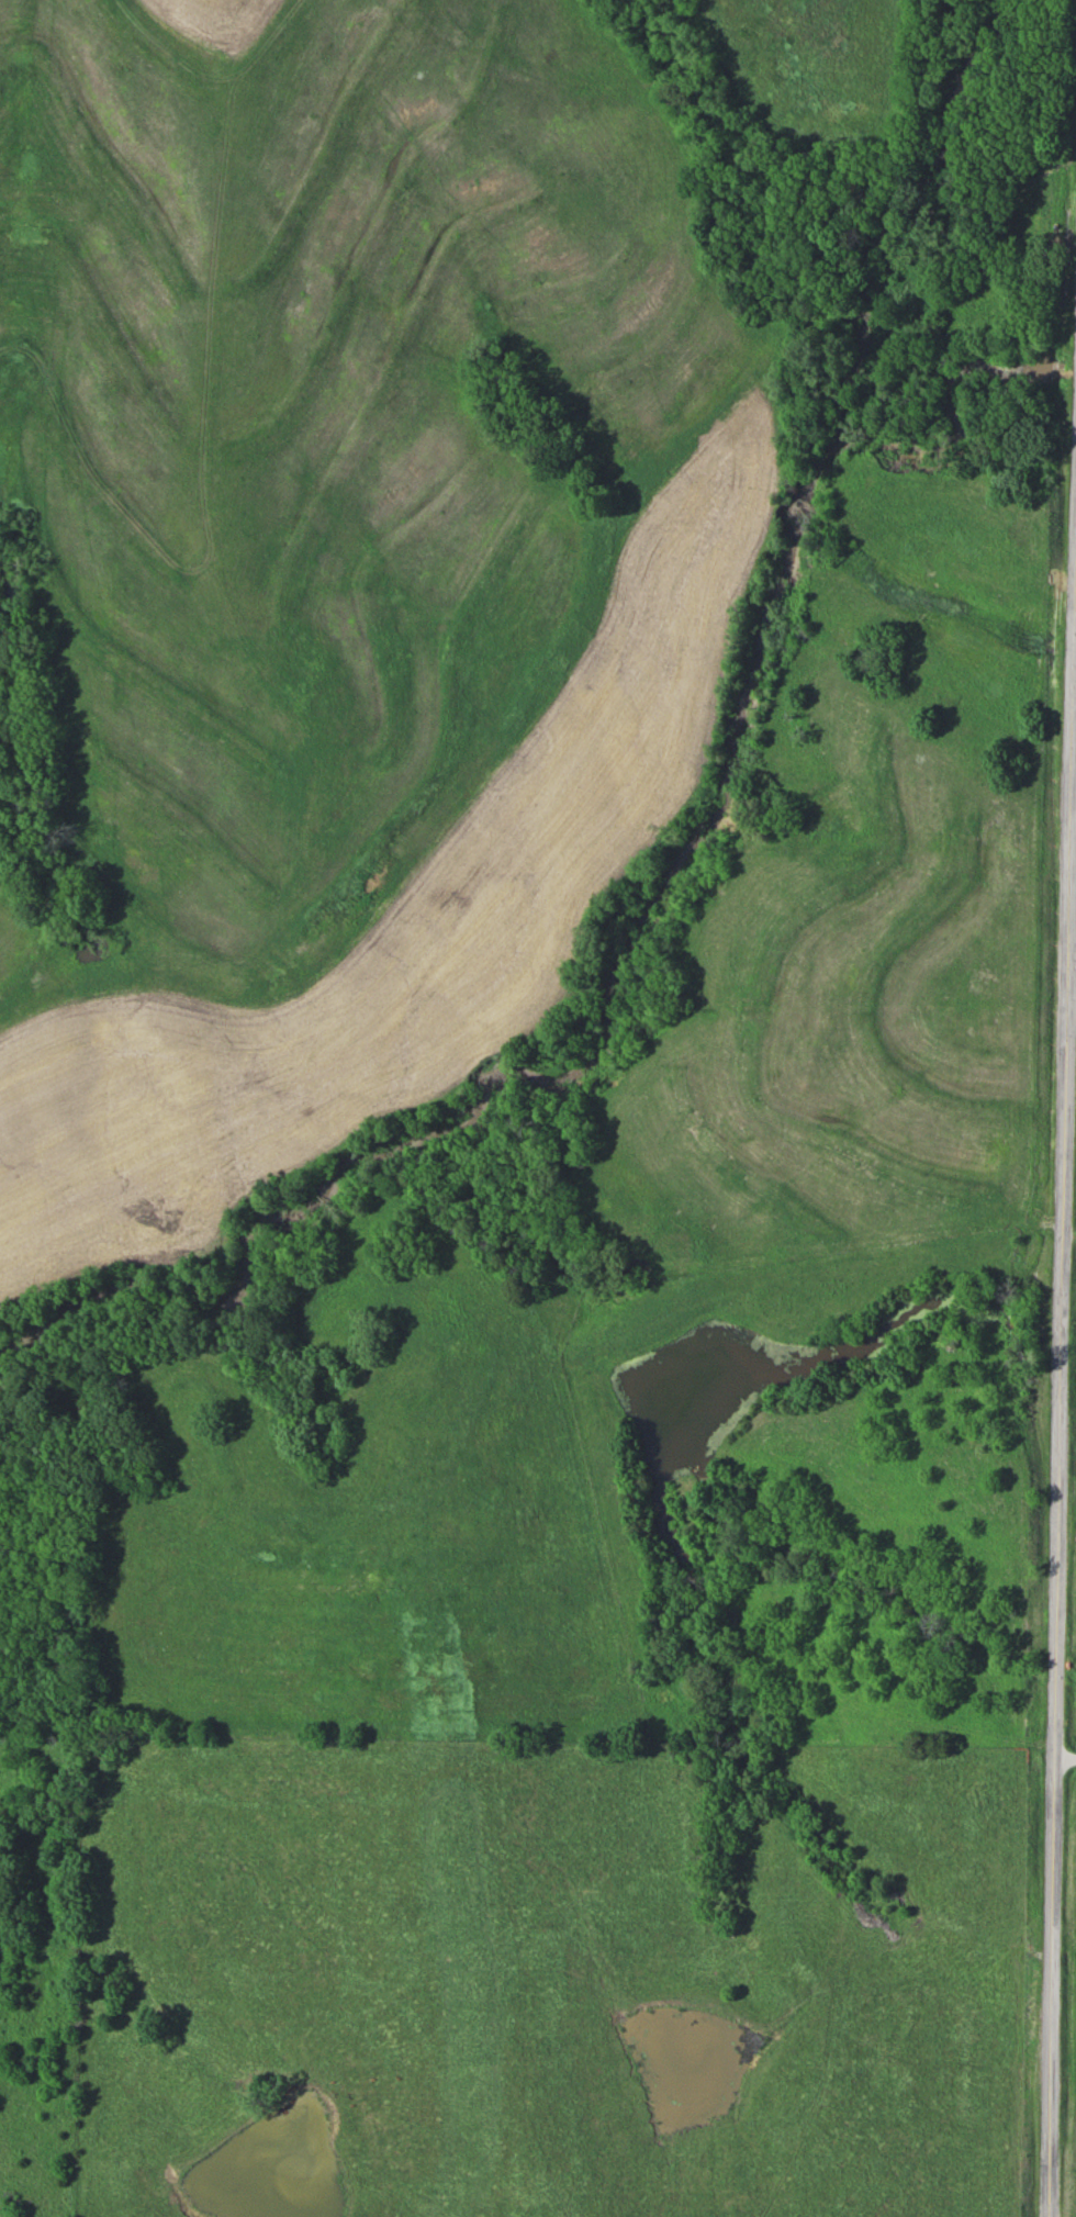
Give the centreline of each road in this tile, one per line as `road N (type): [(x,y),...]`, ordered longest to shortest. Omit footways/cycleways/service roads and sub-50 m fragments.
road 1 (residential): [(1048,2216),(1075,974)]

